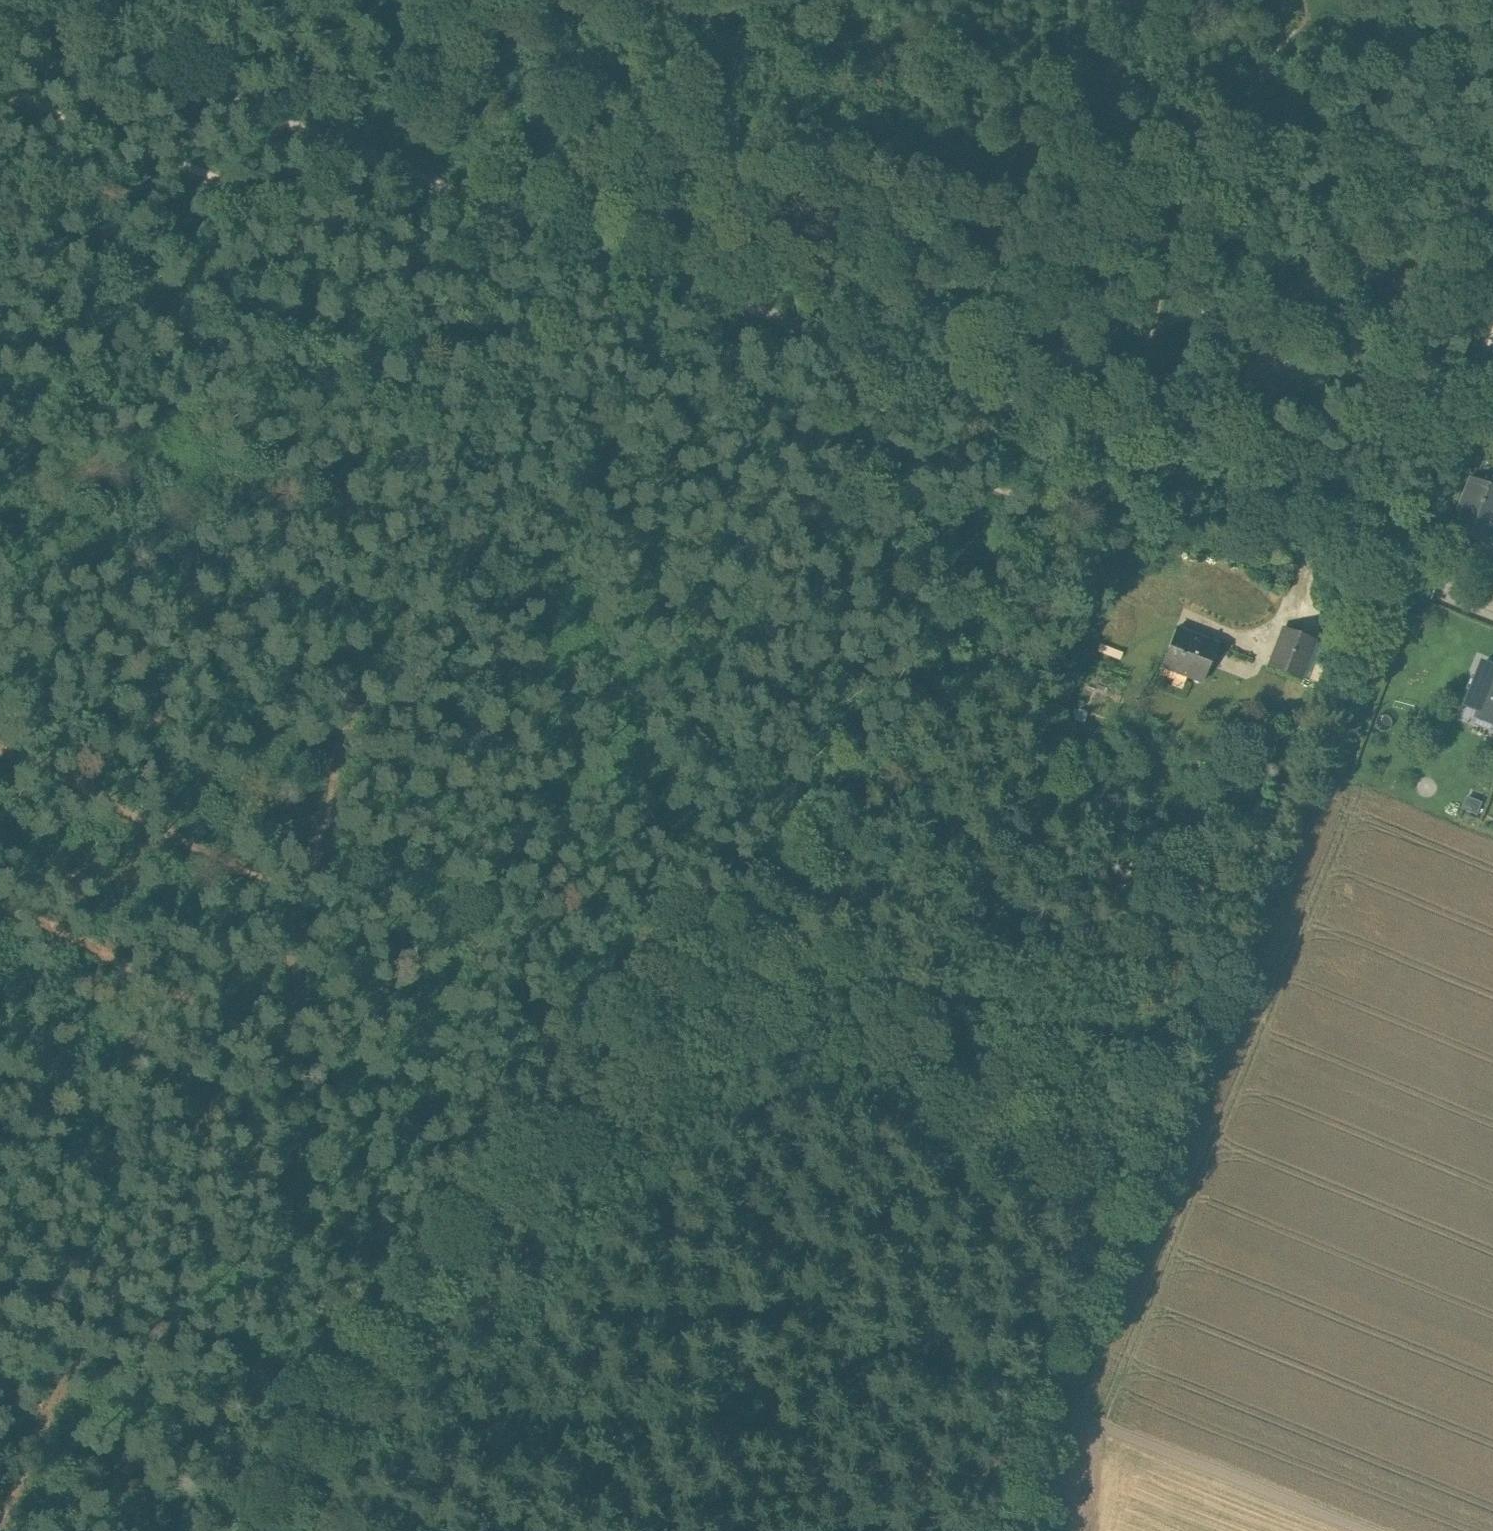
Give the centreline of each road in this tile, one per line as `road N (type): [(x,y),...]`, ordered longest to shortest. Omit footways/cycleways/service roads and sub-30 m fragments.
road 1 (track): [(0,7),(362,154),(512,201),(1044,436),(1408,573)]
road 2 (track): [(1023,1530),(1185,1111),(1408,573)]
road 3 (track): [(373,1415),(537,1164),(727,983)]
road 4 (track): [(1273,0),(1278,20),(1100,458)]
road 5 (track): [(1179,1128),(919,1021),(727,983)]
road 6 (track): [(629,1530),(373,1415)]
road 7 (track): [(1408,573),(1492,353)]
road 8 (track): [(512,201),(448,368)]
road 9 (track): [(263,1530),(373,1415)]
road 10 (track): [(385,0),(373,40),(362,154)]

